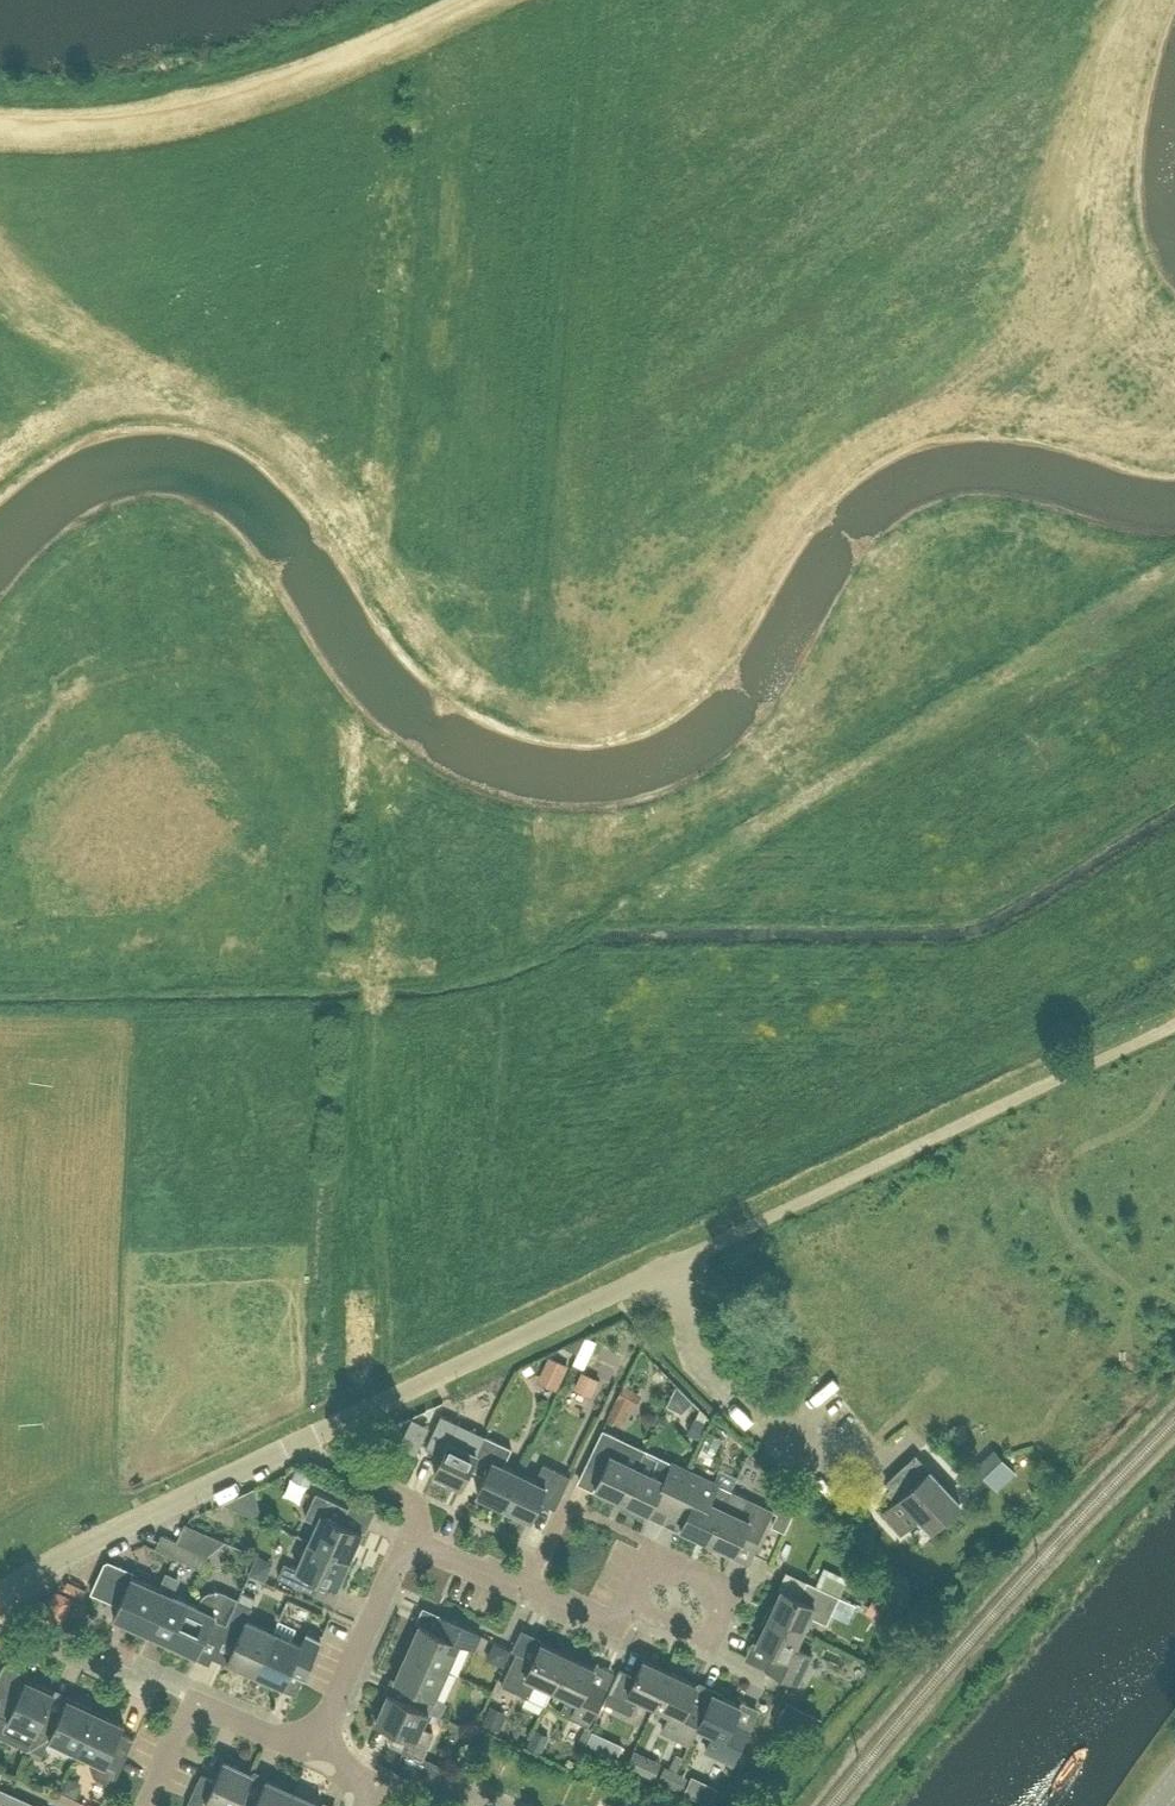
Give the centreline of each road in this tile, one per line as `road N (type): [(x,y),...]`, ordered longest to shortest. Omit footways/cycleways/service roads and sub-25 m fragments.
road 1 (unclassified): [(0,1599),(49,1566),(1174,1023)]
road 2 (residential): [(411,1537),(613,1626),(624,1601)]
road 3 (residential): [(311,1752),(195,1701),(146,1805)]
road 4 (residential): [(311,1752),(411,1537)]
road 5 (residential): [(624,1601),(649,1550),(728,1589),(706,1640)]

